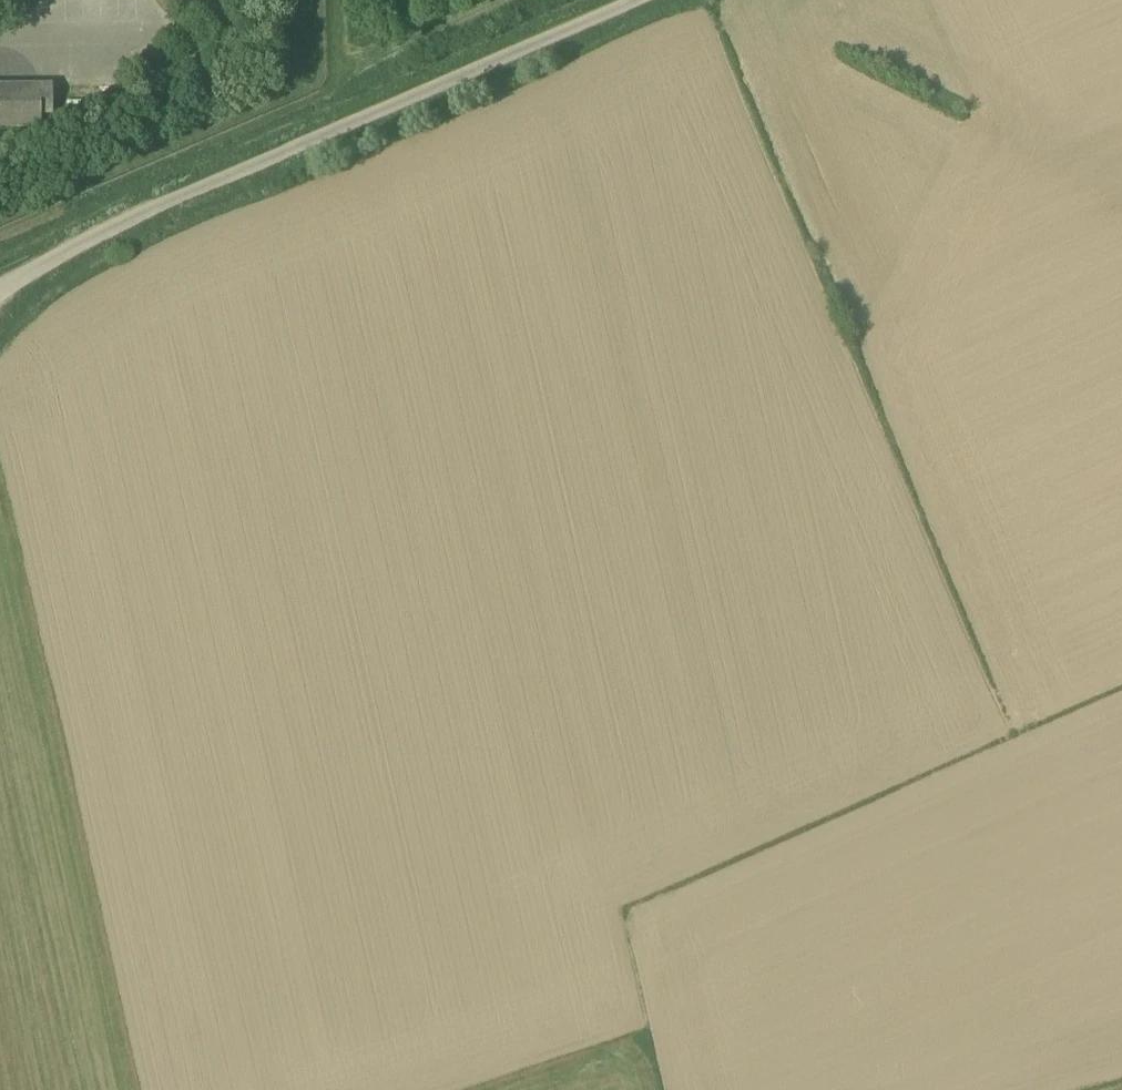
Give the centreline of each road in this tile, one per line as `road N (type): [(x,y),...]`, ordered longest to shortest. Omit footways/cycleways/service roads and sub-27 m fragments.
road 1 (unclassified): [(14,278),(90,234),(627,0)]

